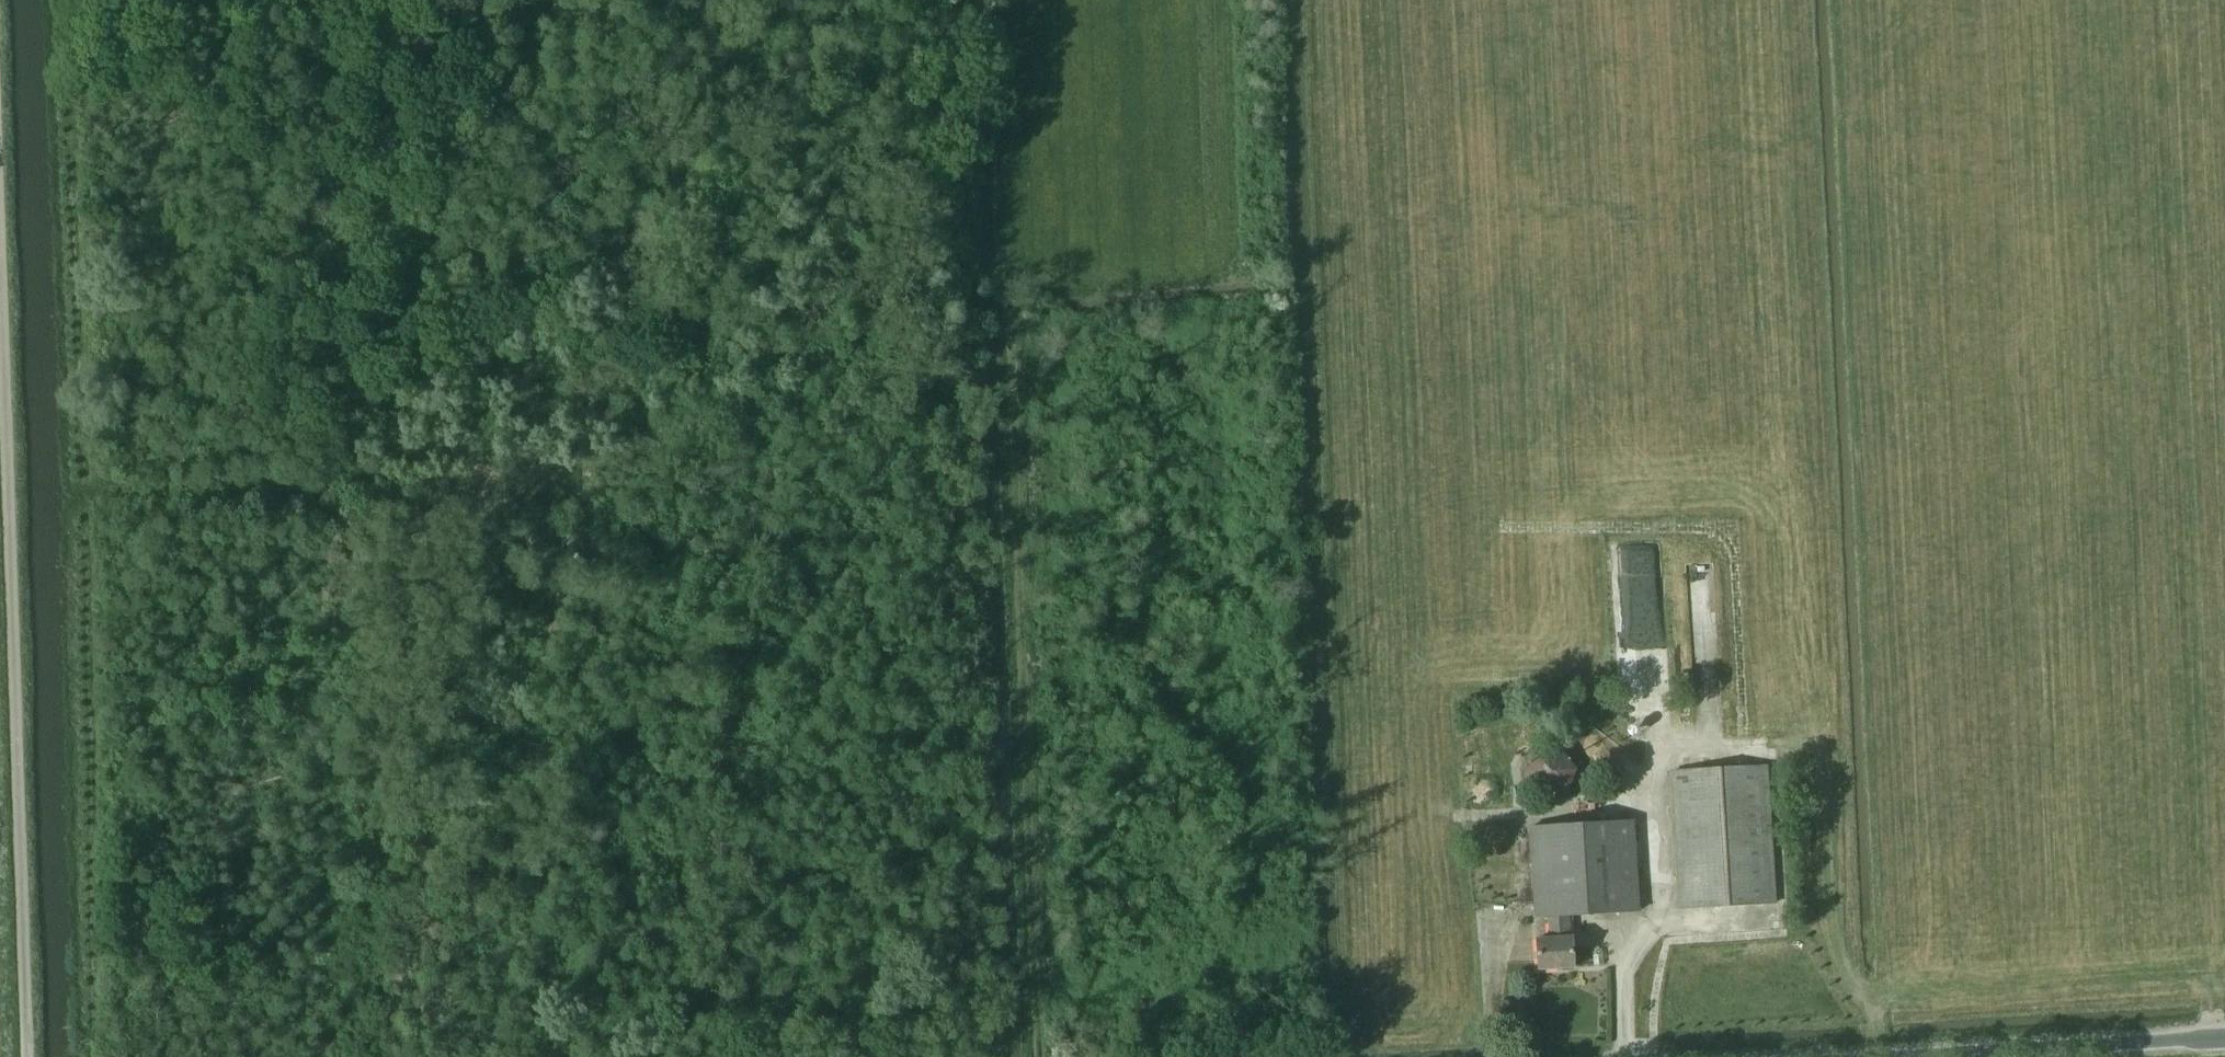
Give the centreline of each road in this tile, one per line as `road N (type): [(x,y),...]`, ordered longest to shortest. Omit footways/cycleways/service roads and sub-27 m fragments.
road 1 (unclassified): [(28,1056),(0,249)]
road 2 (unclassified): [(1916,1056),(2224,1038)]

